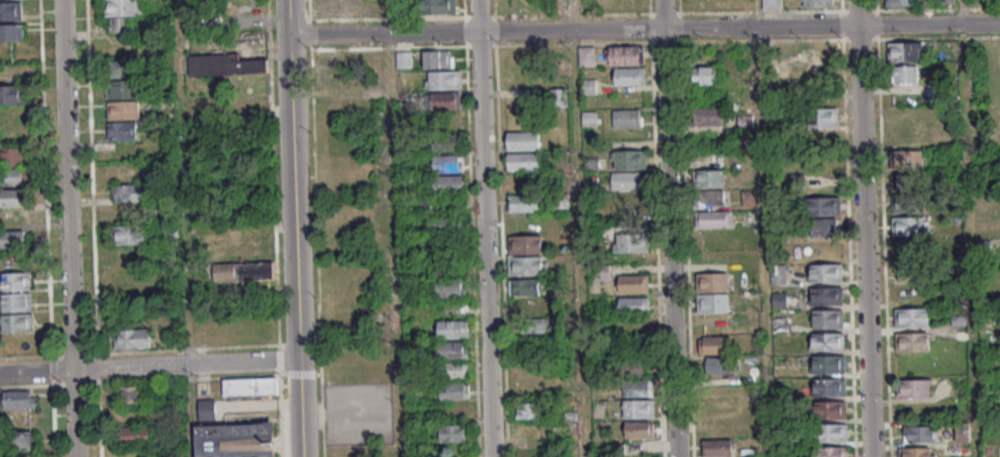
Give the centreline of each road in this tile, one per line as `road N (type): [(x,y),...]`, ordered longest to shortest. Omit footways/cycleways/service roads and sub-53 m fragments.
road 1 (residential): [(999,24),(288,36)]
road 2 (residential): [(492,456),(477,0)]
road 3 (tertiary): [(301,456),(286,0)]
road 4 (residential): [(662,0),(677,456)]
road 5 (residential): [(871,456),(857,0)]
road 6 (residential): [(73,370),(61,0)]
road 7 (residential): [(73,370),(298,360)]

